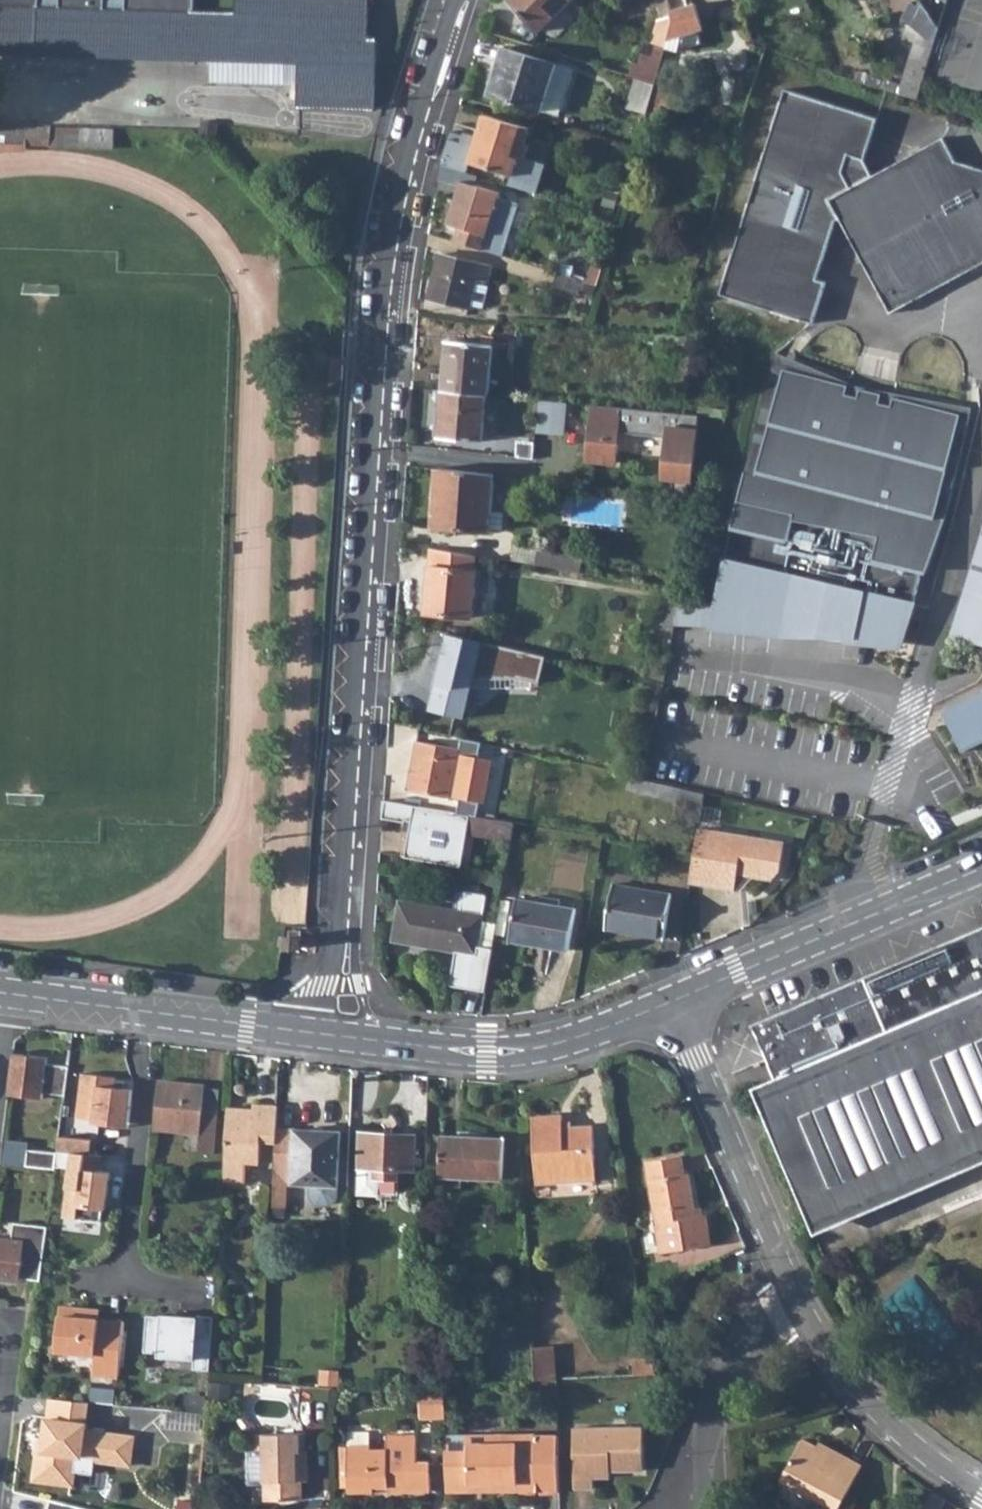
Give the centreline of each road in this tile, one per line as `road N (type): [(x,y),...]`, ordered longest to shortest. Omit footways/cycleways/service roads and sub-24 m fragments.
road 1 (residential): [(456,0),(404,165),(389,242),(330,958),(316,1032)]
road 2 (residential): [(668,1004),(554,1044),(501,1051),(316,1032)]
road 3 (residential): [(981,870),(668,1004)]
road 4 (residential): [(668,1004),(799,1302)]
road 5 (residential): [(141,1010),(138,1054),(146,1077),(127,1282)]
road 6 (residential): [(799,1302),(878,1415),(981,1493)]
road 7 (residential): [(799,1302),(758,1337),(716,1419),(714,1508)]
road 8 (residential): [(316,1032),(141,1010)]
road 9 (residential): [(141,1010),(6,993)]

